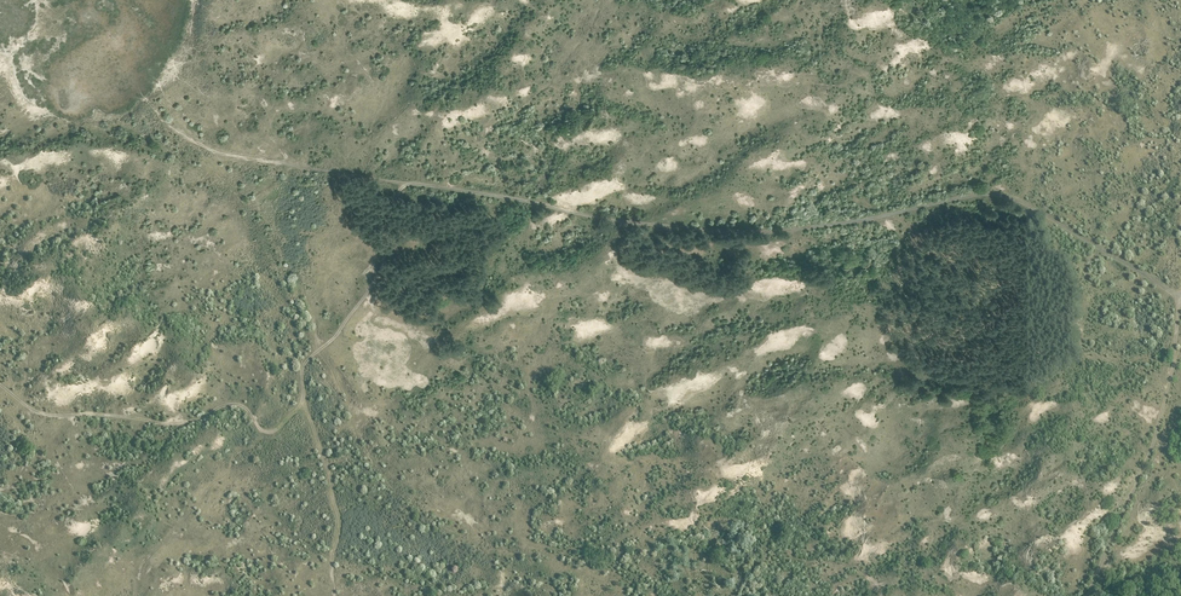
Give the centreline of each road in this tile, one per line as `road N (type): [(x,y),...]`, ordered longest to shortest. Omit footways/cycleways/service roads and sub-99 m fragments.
road 1 (track): [(73,416),(191,421),(237,406),(264,432),(278,429),(304,401),(302,368),(377,284),(407,185),(703,230),(845,223),(1003,197),(1180,295)]
road 2 (track): [(1089,595),(1154,439),(1180,309)]
road 3 (track): [(407,185),(229,156),(184,136),(144,98)]
road 4 (track): [(0,384),(31,407),(73,416),(98,529),(140,574),(138,595)]
road 5 (track): [(334,595),(338,510),(304,401)]

